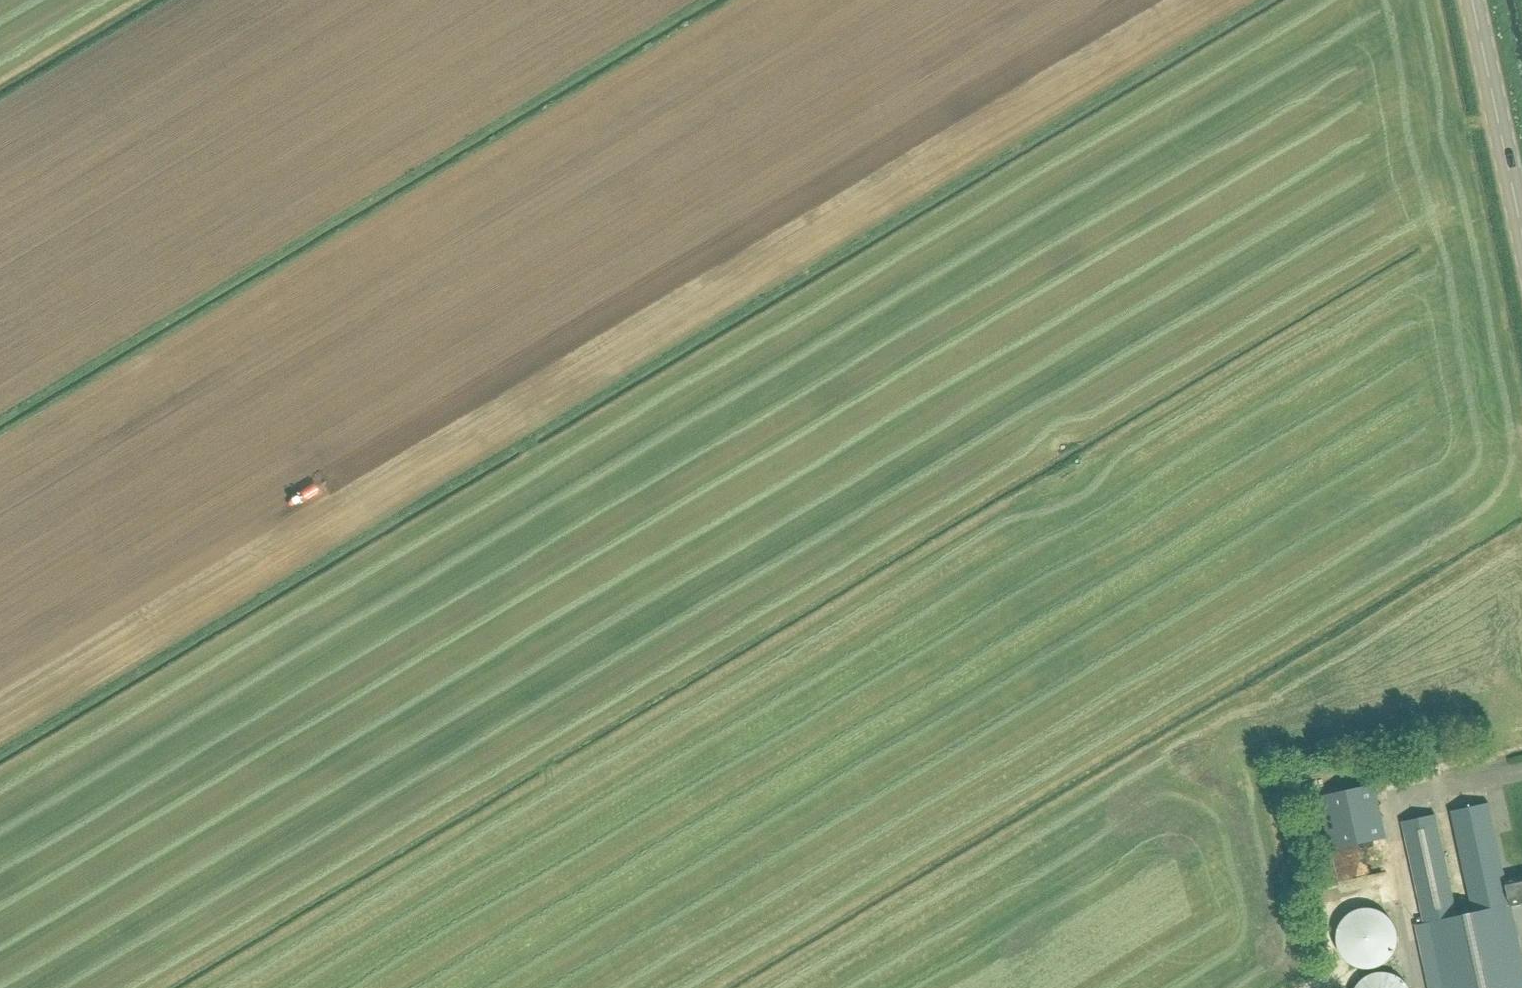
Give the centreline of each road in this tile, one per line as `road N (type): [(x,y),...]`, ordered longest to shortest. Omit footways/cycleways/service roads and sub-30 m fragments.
road 1 (primary): [(1521,223),(1474,0)]

